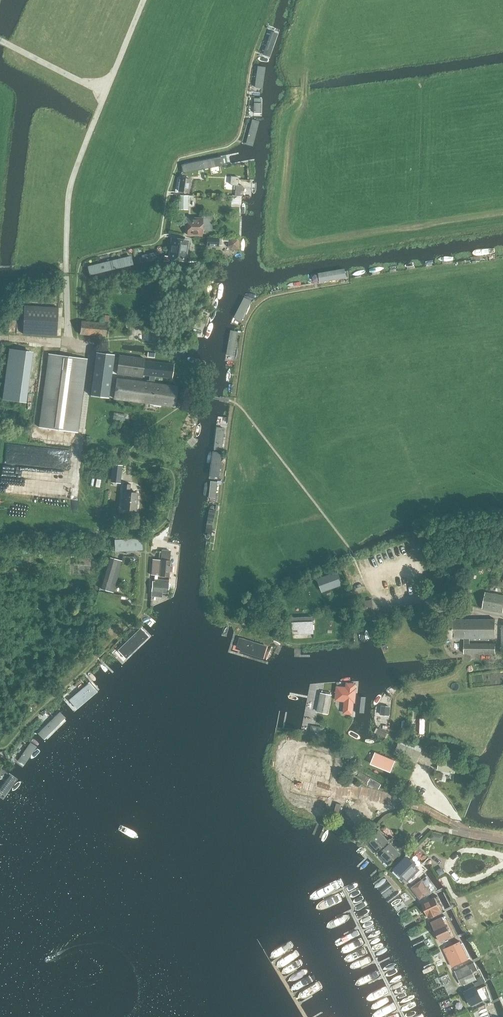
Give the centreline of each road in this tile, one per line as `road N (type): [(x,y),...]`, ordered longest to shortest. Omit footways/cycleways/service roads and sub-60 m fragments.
road 1 (track): [(68,344),(70,188),(105,93),(0,40)]
road 2 (unclassified): [(502,616),(379,599)]

